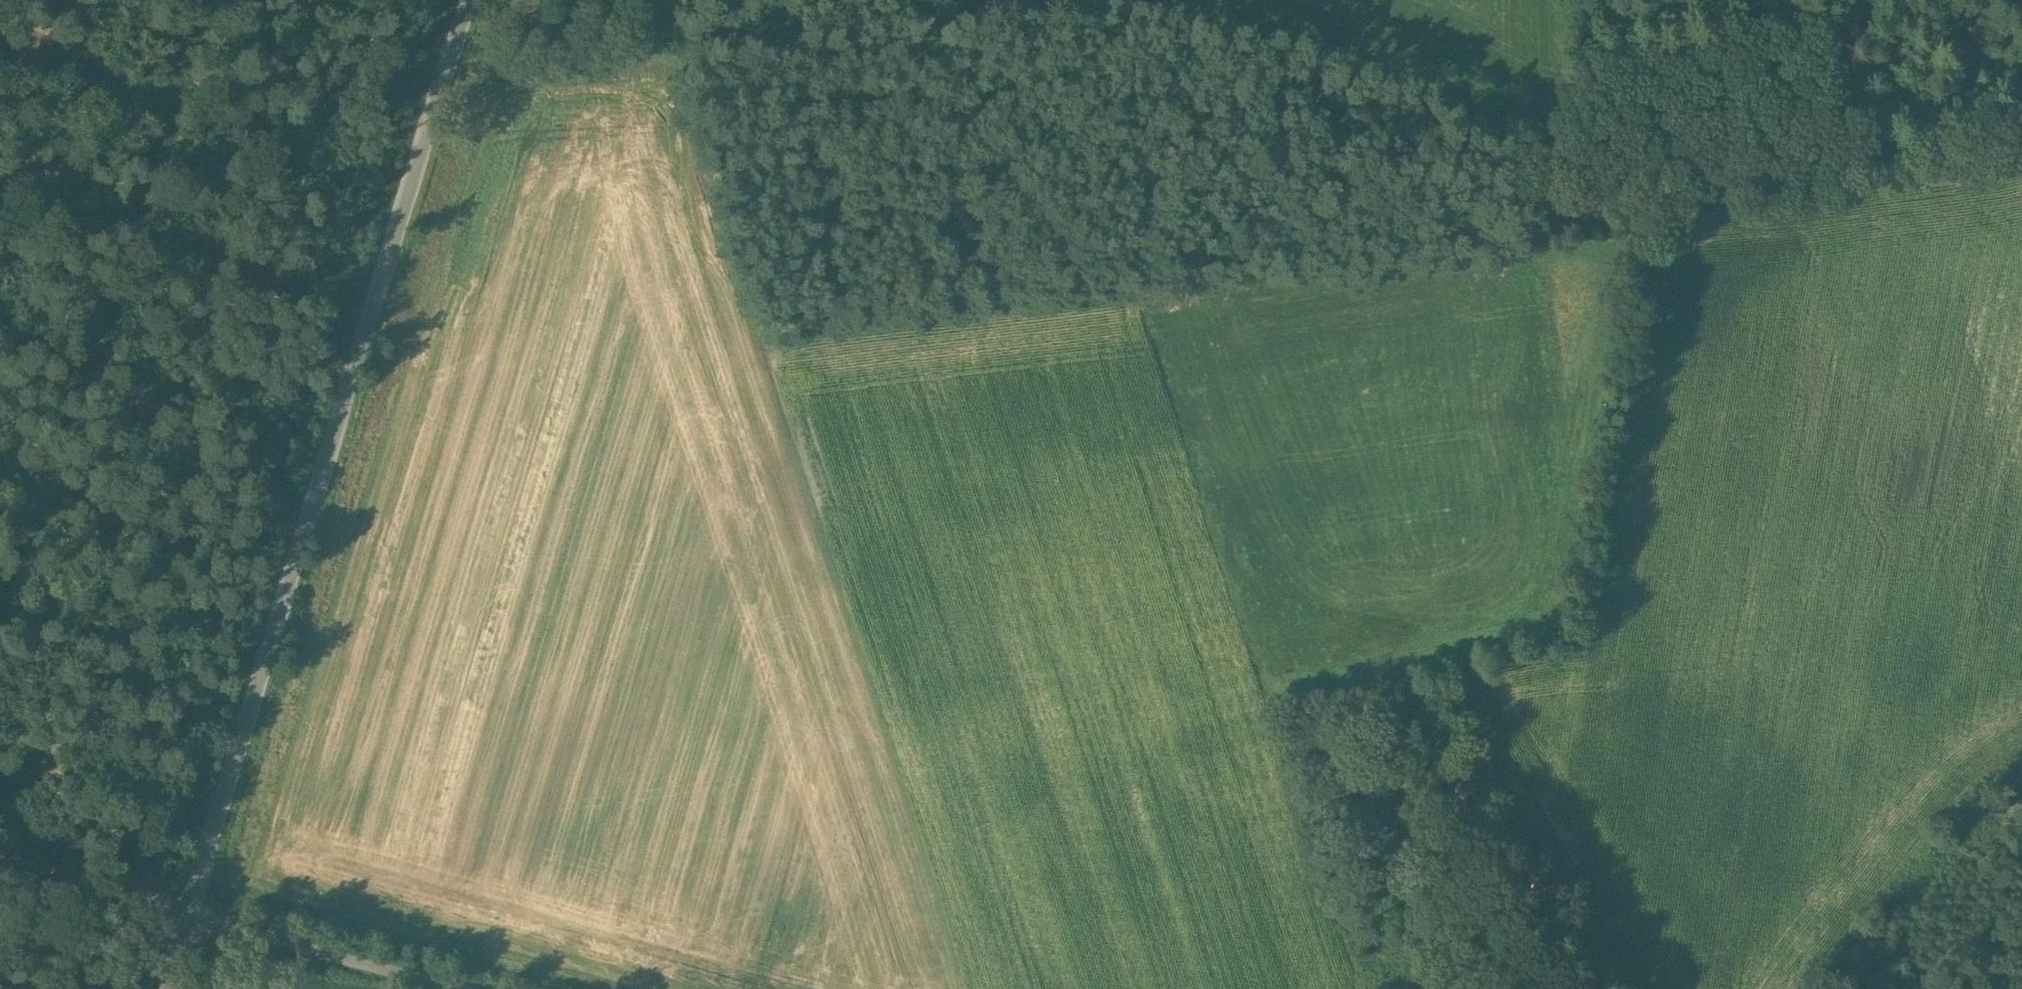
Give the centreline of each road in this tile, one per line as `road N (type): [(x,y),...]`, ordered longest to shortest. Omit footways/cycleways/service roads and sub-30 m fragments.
road 1 (unclassified): [(187,912),(466,0)]
road 2 (unclassified): [(468,988),(187,912)]
road 3 (track): [(0,850),(187,912)]

